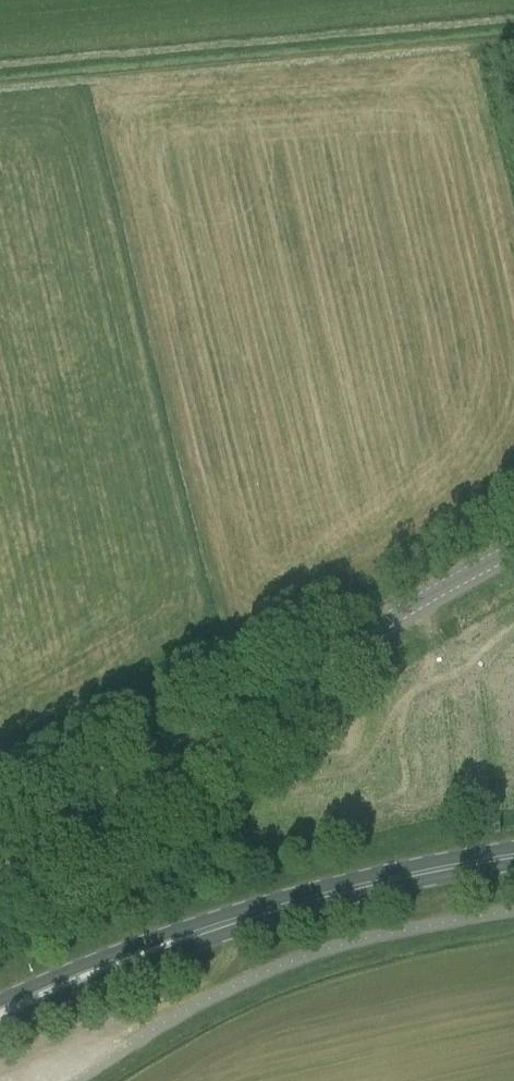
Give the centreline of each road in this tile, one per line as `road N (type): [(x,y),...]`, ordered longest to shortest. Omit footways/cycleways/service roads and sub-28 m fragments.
road 1 (unclassified): [(0,886),(313,668),(513,549)]
road 2 (primary): [(0,1015),(150,949),(289,905),(513,856)]

